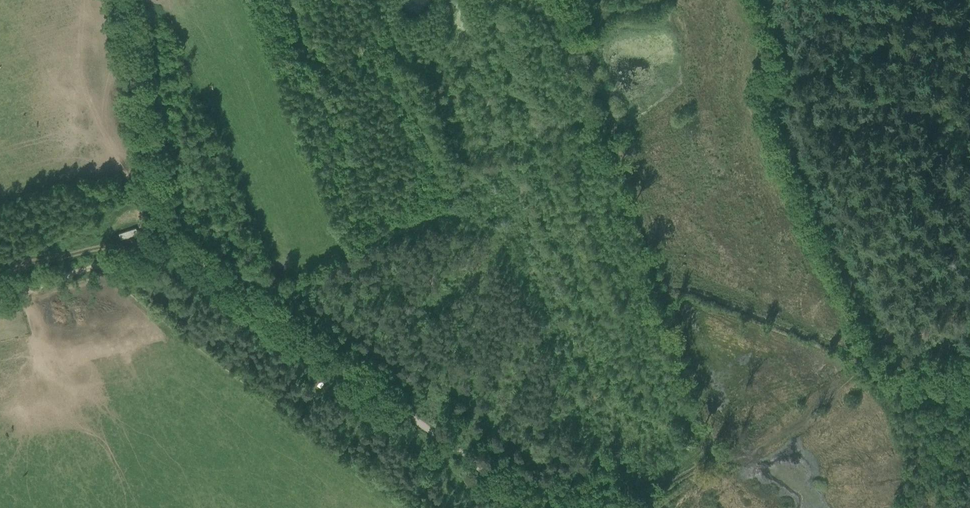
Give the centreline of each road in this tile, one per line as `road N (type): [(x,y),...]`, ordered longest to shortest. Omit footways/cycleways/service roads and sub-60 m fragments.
road 1 (track): [(532,507),(204,263),(166,243)]
road 2 (track): [(863,356),(817,250),(744,125),(745,87),(760,74),(734,0)]
road 3 (track): [(166,243),(115,0)]
road 4 (track): [(0,295),(166,243)]
road 5 (track): [(969,180),(817,250)]

